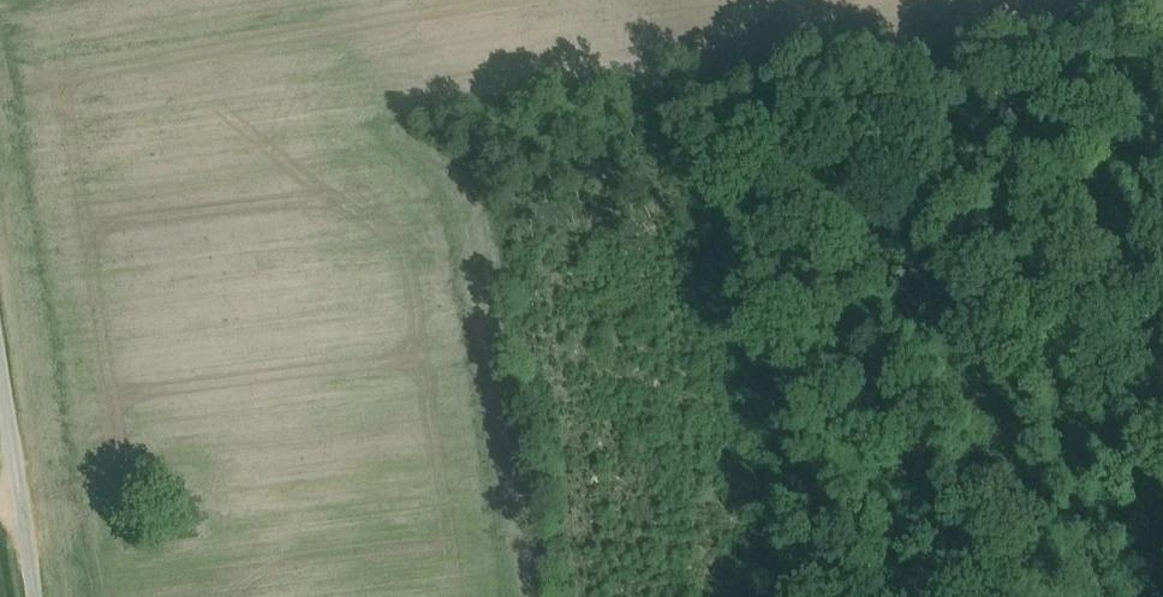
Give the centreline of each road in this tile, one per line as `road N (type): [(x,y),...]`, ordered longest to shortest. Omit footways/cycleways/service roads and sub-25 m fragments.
road 1 (track): [(0,371),(33,596)]

